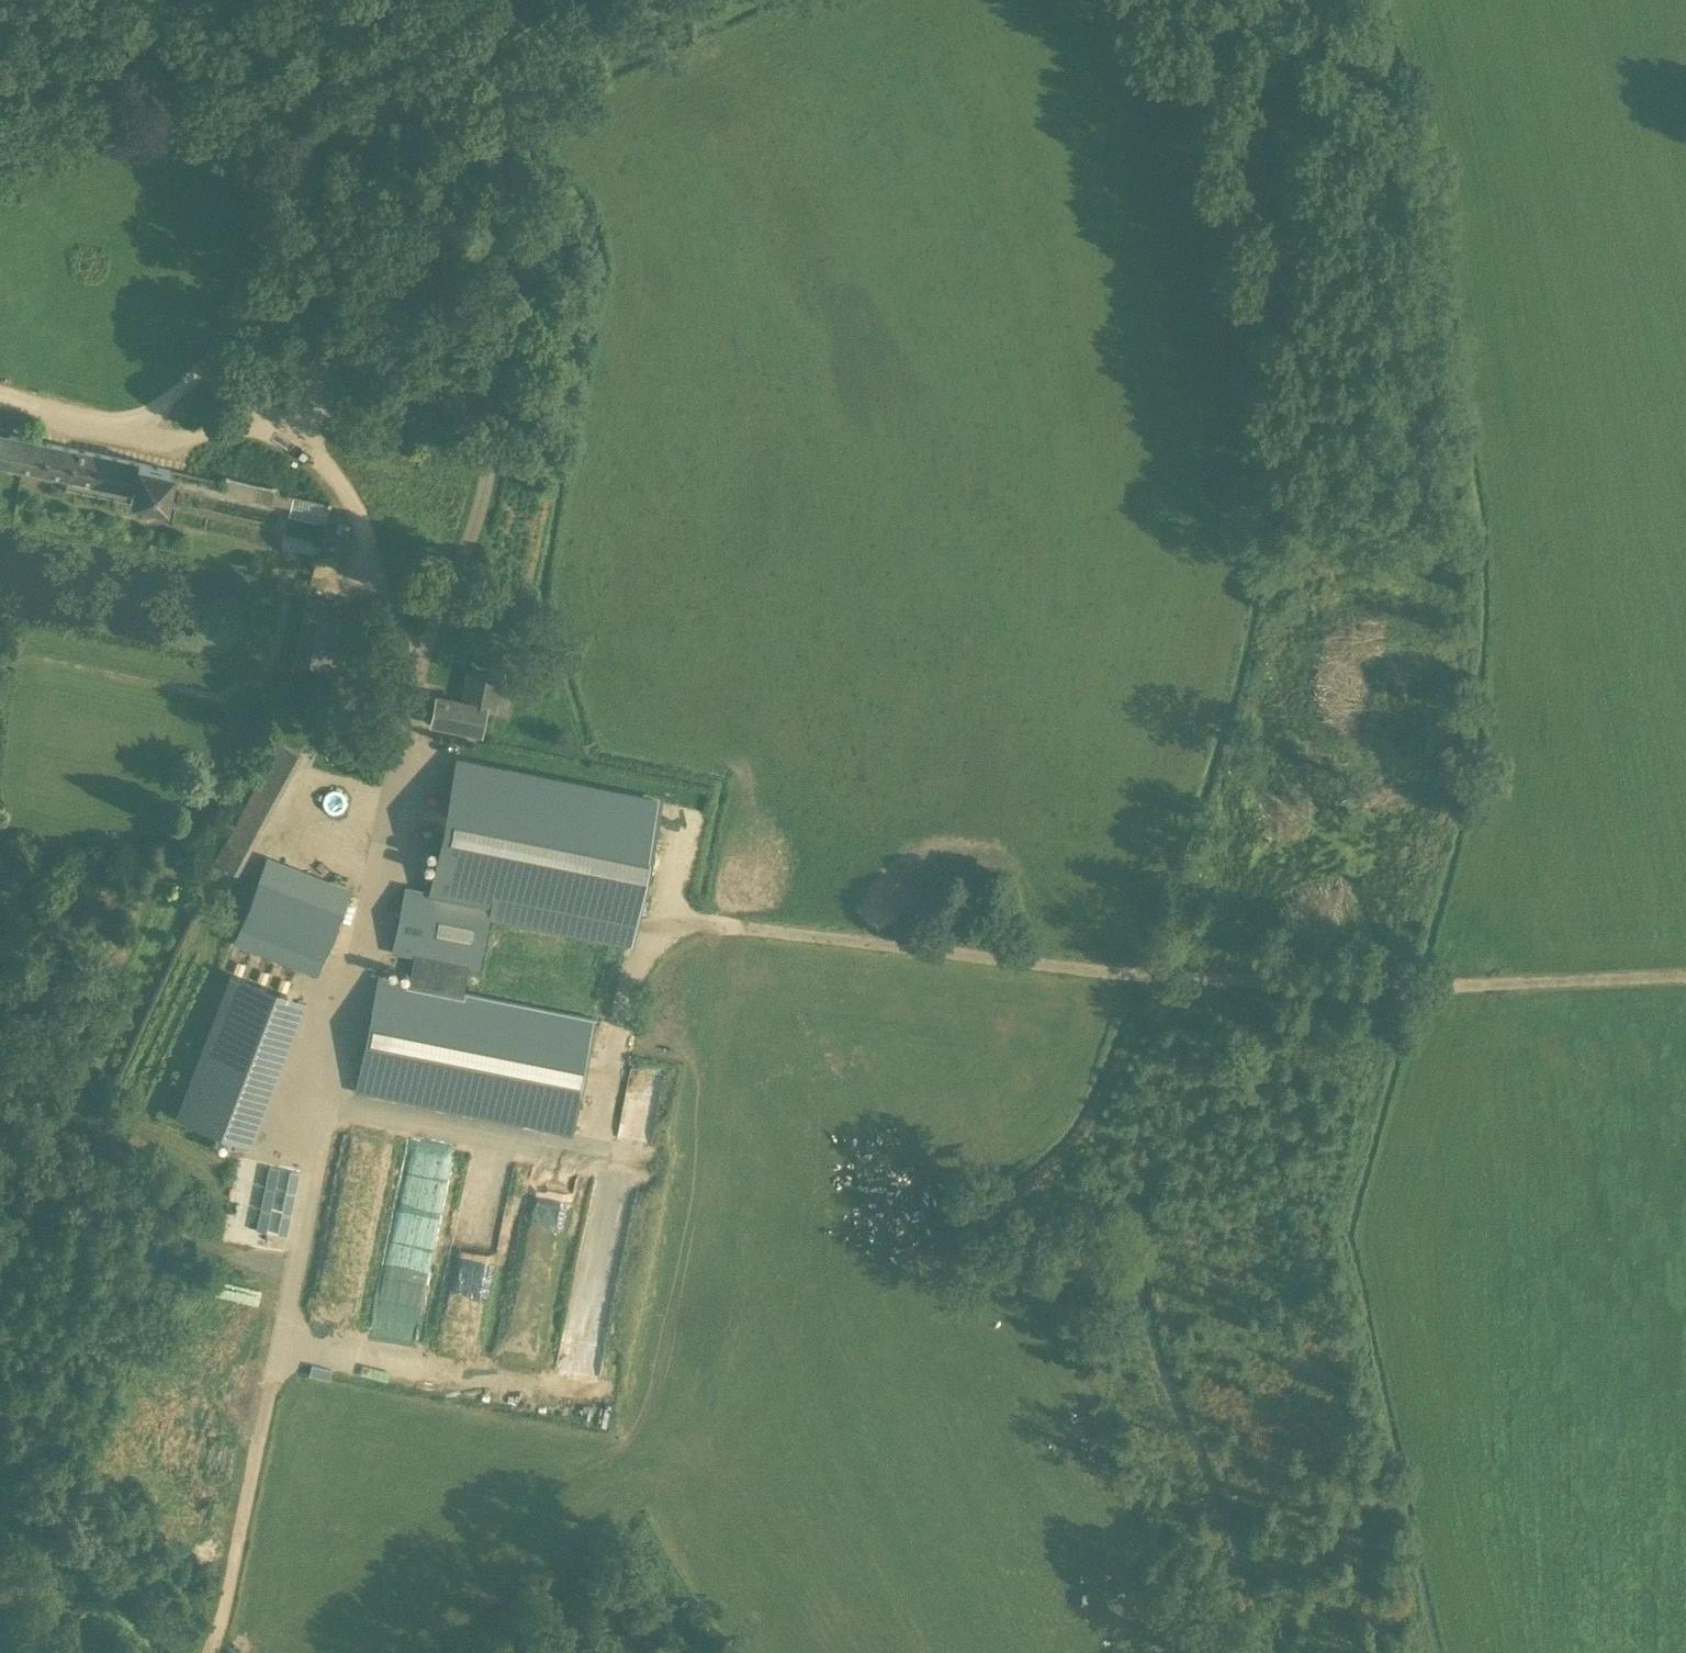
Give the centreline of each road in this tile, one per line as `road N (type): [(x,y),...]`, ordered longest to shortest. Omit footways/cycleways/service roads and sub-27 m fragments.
road 1 (track): [(450,95),(454,174),(493,338),(490,452),(472,546),(402,744),(344,1000),(318,1172),(208,1652)]
road 2 (residential): [(337,133),(605,43),(696,0)]

